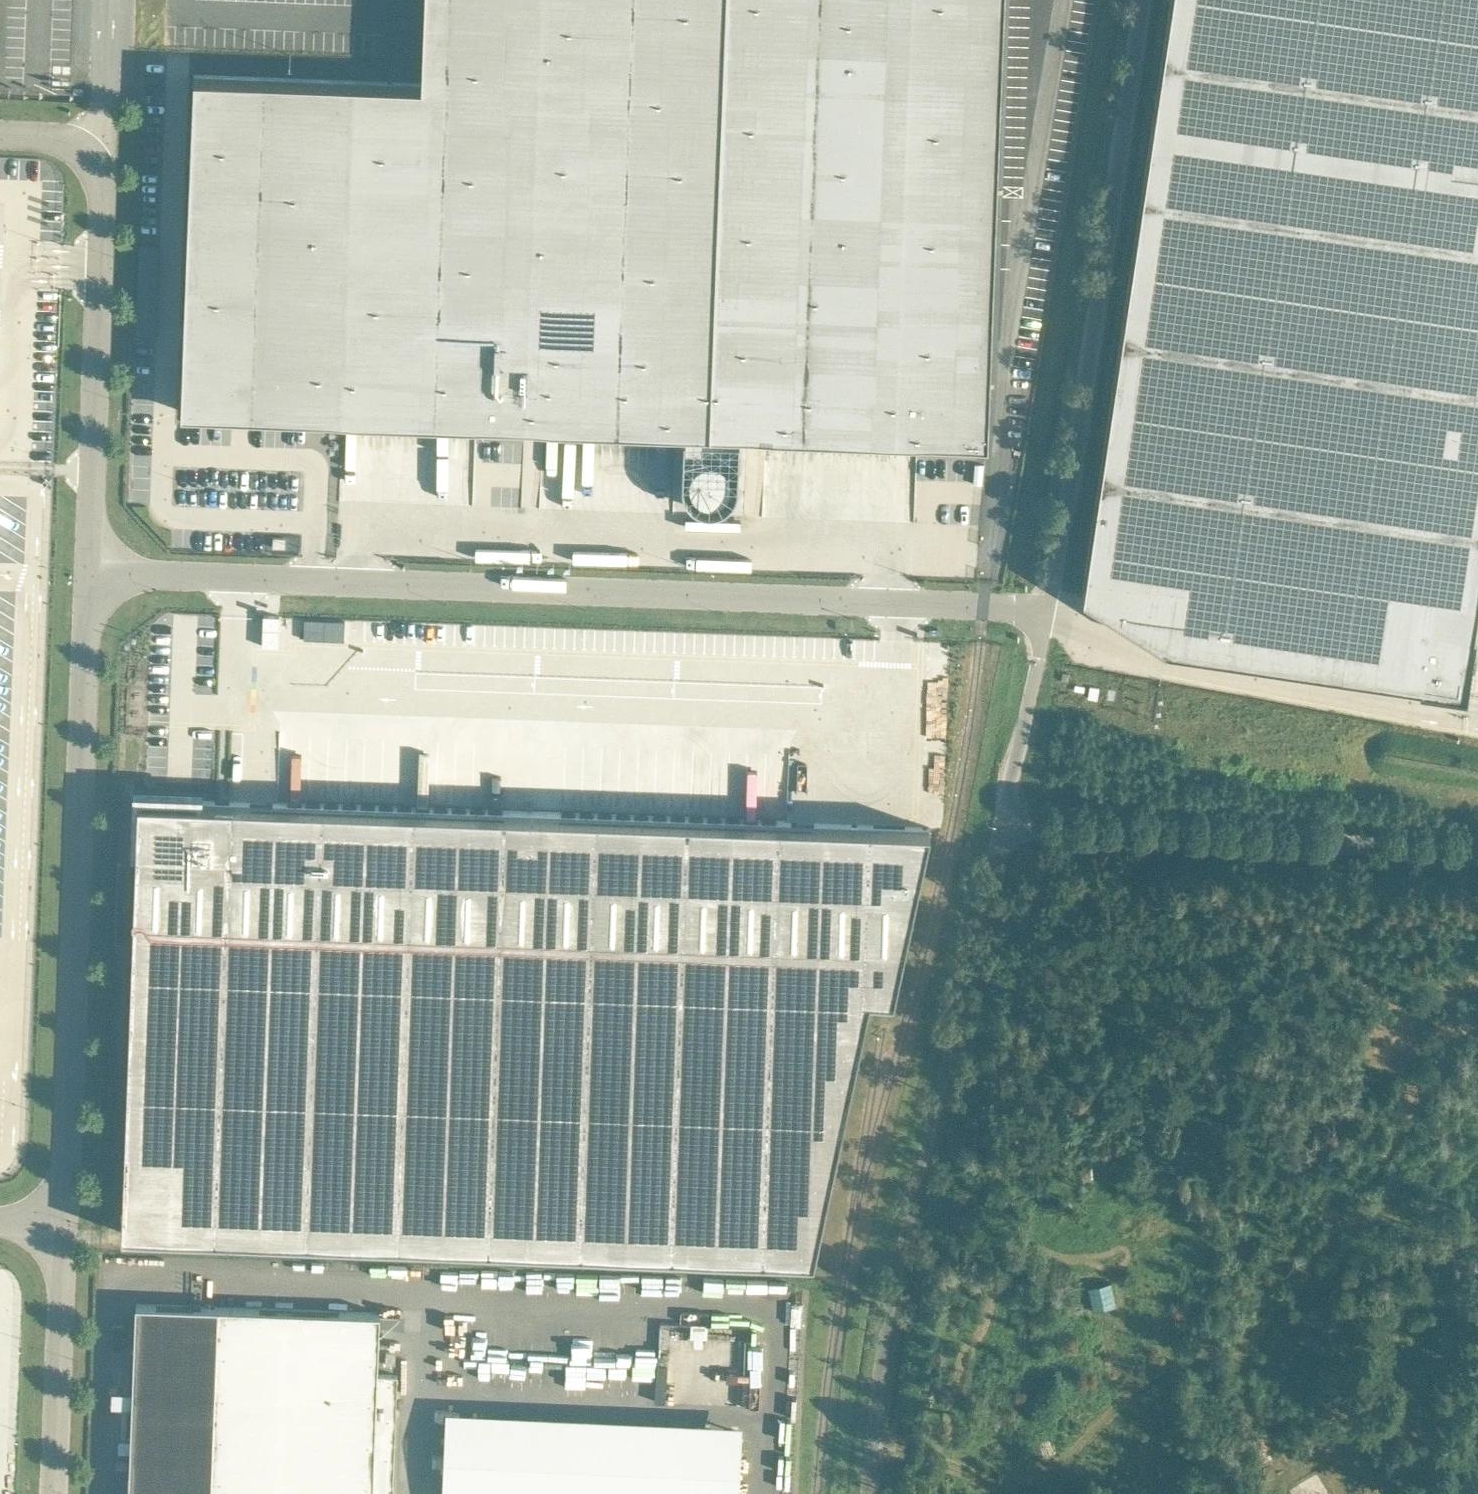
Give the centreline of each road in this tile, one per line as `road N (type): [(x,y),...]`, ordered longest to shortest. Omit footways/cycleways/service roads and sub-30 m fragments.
road 1 (unclassified): [(91,573),(1049,608)]
road 2 (unclassified): [(864,1493),(873,1379),(1004,832),(1015,819)]
road 3 (unclassified): [(91,573),(64,1224)]
road 4 (unclassified): [(1049,608),(1142,0)]
road 5 (unclassified): [(0,134),(55,136),(84,150),(103,186),(91,573)]
road 6 (unclassified): [(1477,850),(1049,831),(1015,819)]
road 7 (unclassified): [(64,1224),(54,1493)]
road 8 (unclassified): [(1015,819),(1008,792),(1049,608)]

